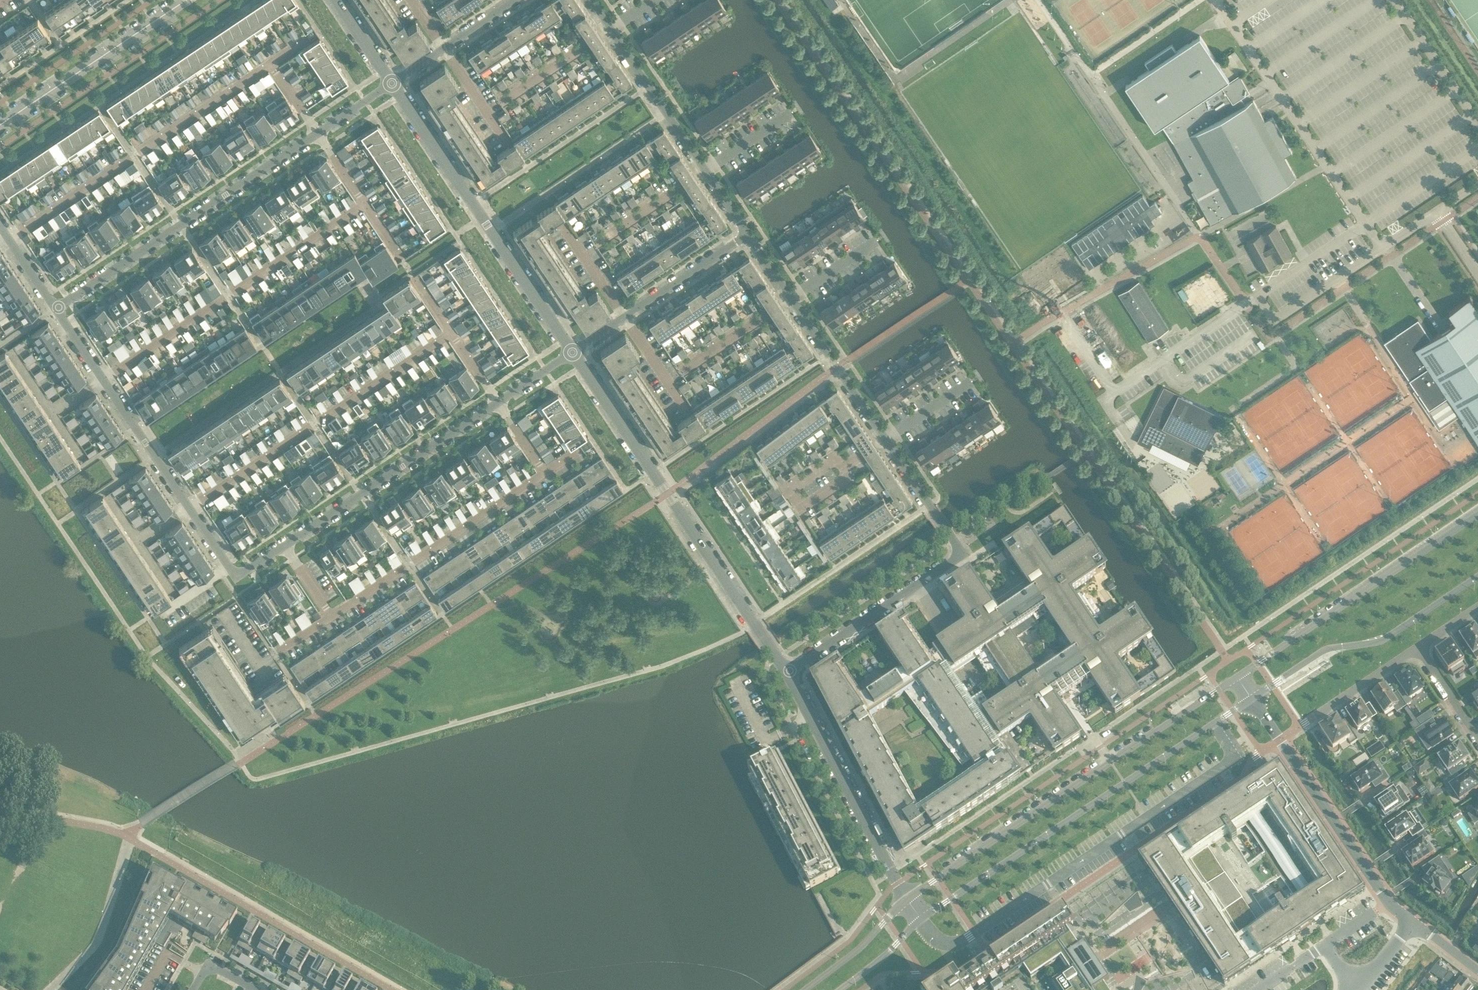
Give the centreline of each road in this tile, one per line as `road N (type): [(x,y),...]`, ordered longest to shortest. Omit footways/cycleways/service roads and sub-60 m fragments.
road 1 (residential): [(56,309),(237,580),(573,353)]
road 2 (residential): [(747,235),(963,557),(785,672)]
road 3 (residential): [(921,919),(941,942),(961,942),(1157,812),(1227,764),(1231,753),(1212,724)]
road 4 (residential): [(56,309),(391,84)]
road 5 (tertiary): [(1238,677),(906,899)]
road 6 (residential): [(573,353),(785,672)]
road 7 (unclassified): [(1215,3),(1383,250),(1437,214)]
road 8 (tertiary): [(921,919),(1212,724)]
road 9 (residential): [(391,84),(573,353)]
road 10 (tertiary): [(1477,517),(1238,677)]
road 11 (residential): [(588,0),(747,235)]
road 12 (tertiary): [(1252,697),(1324,651),(1388,637),(1477,577)]
road 13 (residential): [(785,672),(906,899)]
road 14 (residential): [(1252,697),(1391,902)]
road 15 (tertiary): [(0,125),(186,0)]
road 16 (residential): [(573,353),(747,235)]
road 17 (residential): [(391,84),(515,0)]
road 18 (tertiary): [(906,899),(805,989)]
road 19 (residential): [(1312,718),(1419,646)]

